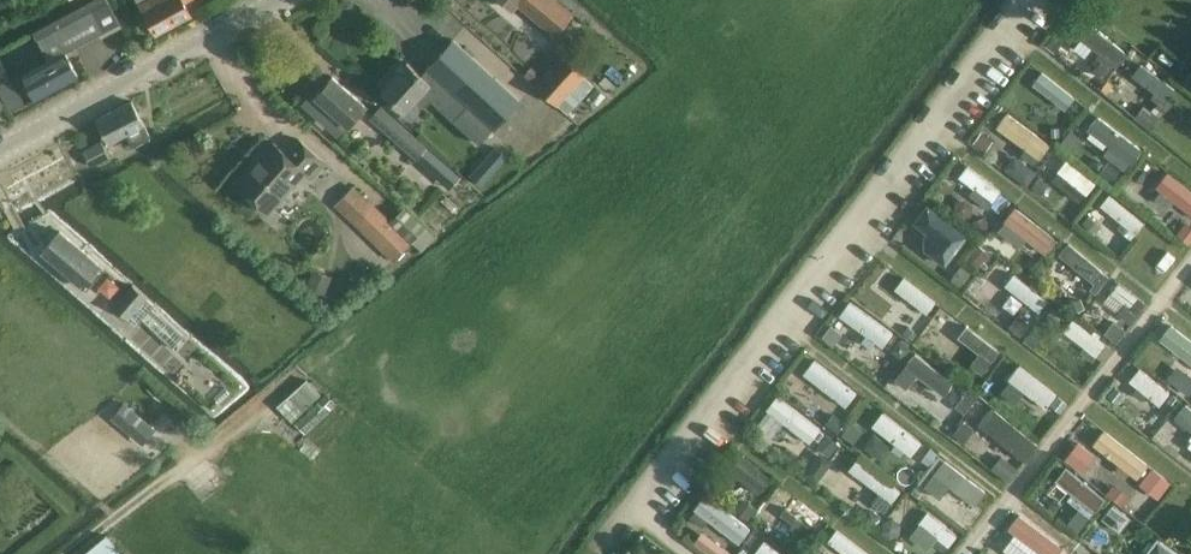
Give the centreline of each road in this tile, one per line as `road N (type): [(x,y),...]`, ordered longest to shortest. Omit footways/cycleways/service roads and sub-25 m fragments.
road 1 (residential): [(0,150),(278,0)]

